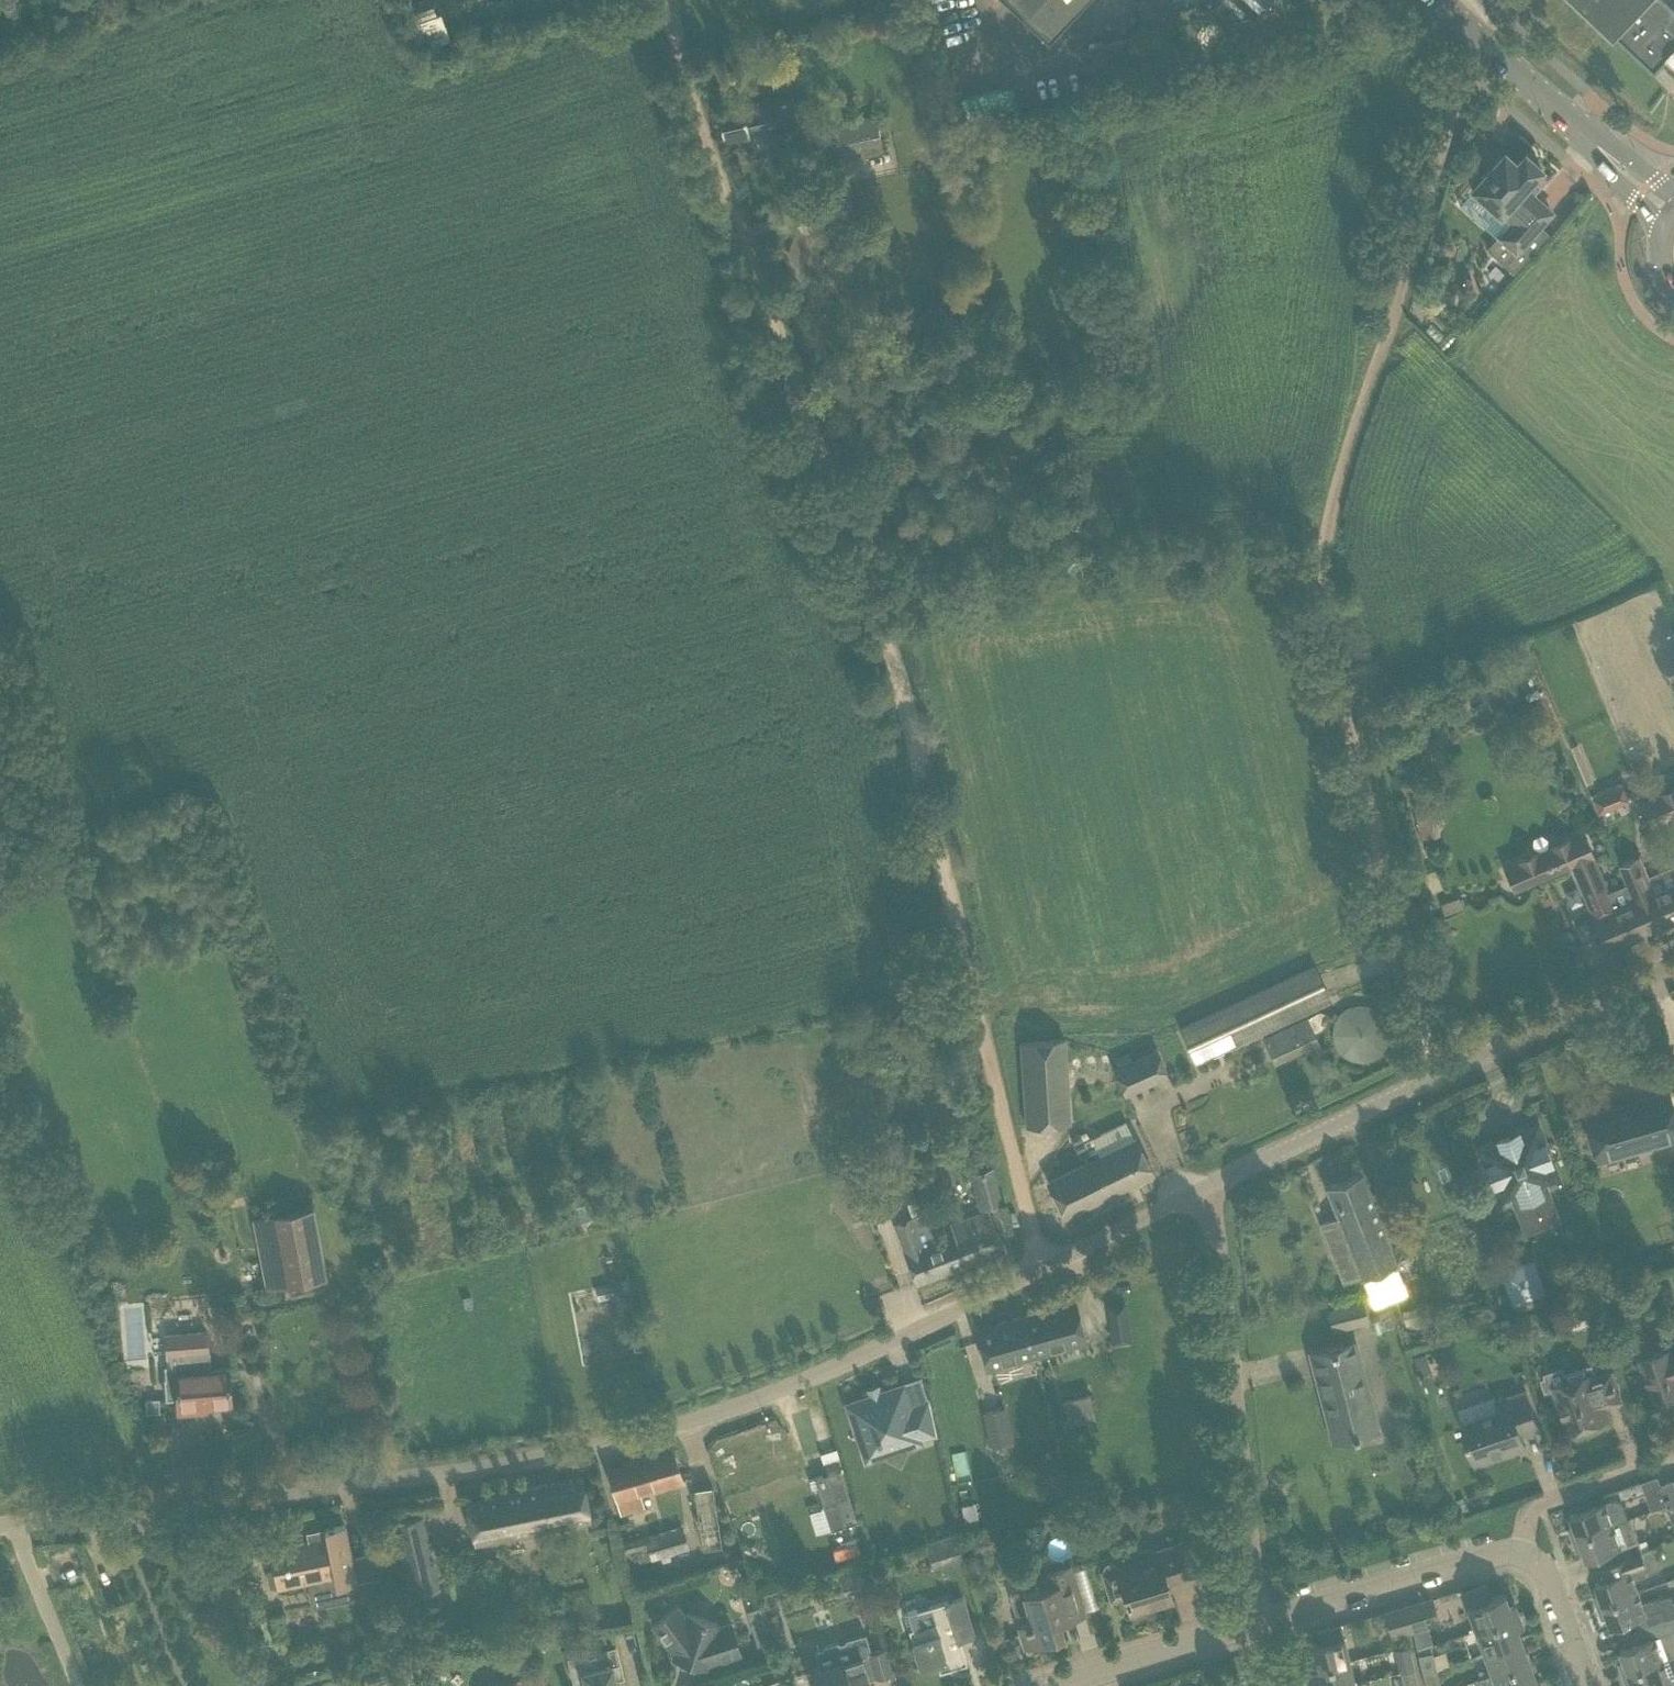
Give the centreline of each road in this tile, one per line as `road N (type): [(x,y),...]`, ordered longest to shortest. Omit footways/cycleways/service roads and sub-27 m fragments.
road 1 (track): [(679,0),(939,830),(1043,1266)]
road 2 (unclassified): [(11,1522),(429,1475),(681,1423),(859,1358),(1208,1187)]
road 3 (track): [(1481,41),(1463,65),(1347,453),(1326,578),(1328,617),(1441,1073)]
road 4 (unclassified): [(1208,1187),(1673,970)]
road 5 (residential): [(1259,1625),(1208,1187)]
road 6 (residential): [(1514,1558),(1259,1625)]
road 7 (secondary): [(1595,148),(1437,0)]
road 8 (residential): [(1259,1625),(1057,1685)]
road 9 (residential): [(1514,1558),(1541,1504),(1673,1456)]
road 10 (residential): [(78,1685),(11,1522)]
road 11 (residential): [(1588,1685),(1546,1577),(1514,1558)]

